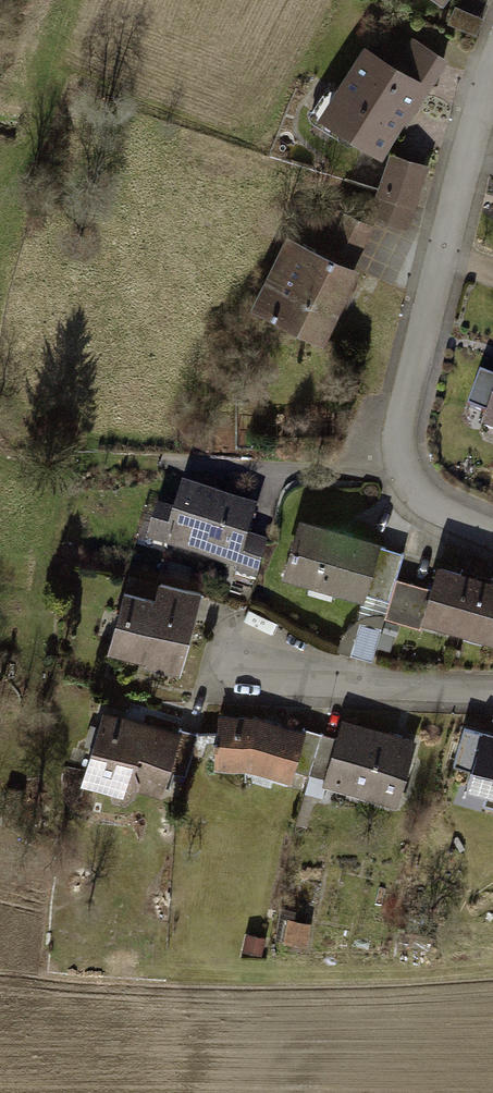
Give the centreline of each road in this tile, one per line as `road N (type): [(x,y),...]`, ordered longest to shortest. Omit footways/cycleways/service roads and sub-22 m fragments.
road 1 (residential): [(492,530),(414,493),(394,459),(462,163),(492,71)]
road 2 (residential): [(492,686),(247,670)]

